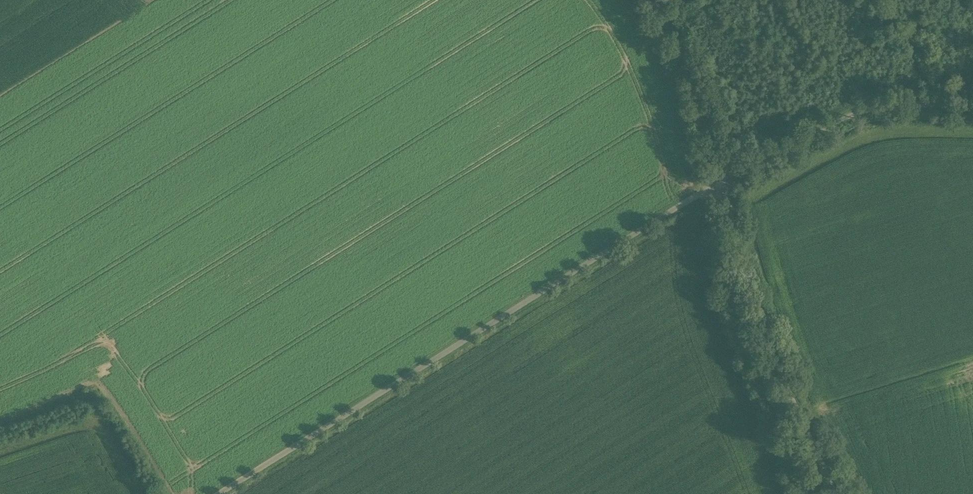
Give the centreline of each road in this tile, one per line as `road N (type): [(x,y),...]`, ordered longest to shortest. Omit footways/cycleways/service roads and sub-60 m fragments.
road 1 (unclassified): [(217,493),(724,179)]
road 2 (track): [(248,493),(673,405)]
road 3 (unclassified): [(724,179),(753,308),(834,493)]
road 4 (unclassified): [(724,179),(848,115),(972,105)]
road 5 (unclassified): [(651,0),(685,65),(724,179)]

